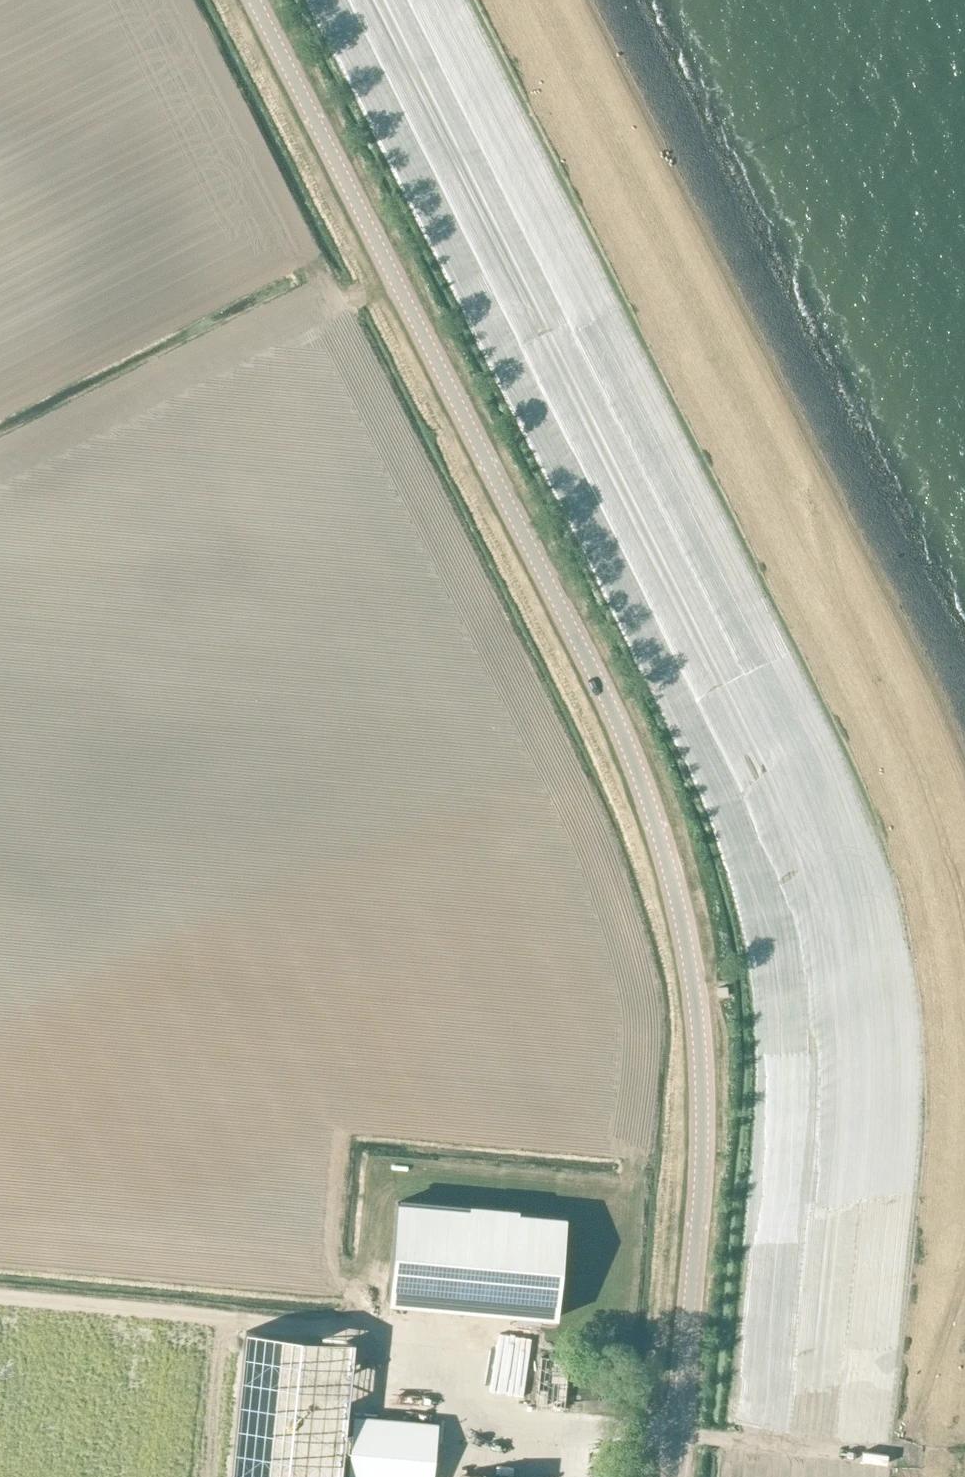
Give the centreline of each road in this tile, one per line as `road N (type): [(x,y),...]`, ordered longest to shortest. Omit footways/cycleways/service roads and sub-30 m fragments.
road 1 (tertiary): [(668,1476),(695,1187),(695,1030),(670,857),(630,744),(255,0)]
road 2 (track): [(887,1443),(672,1430)]

